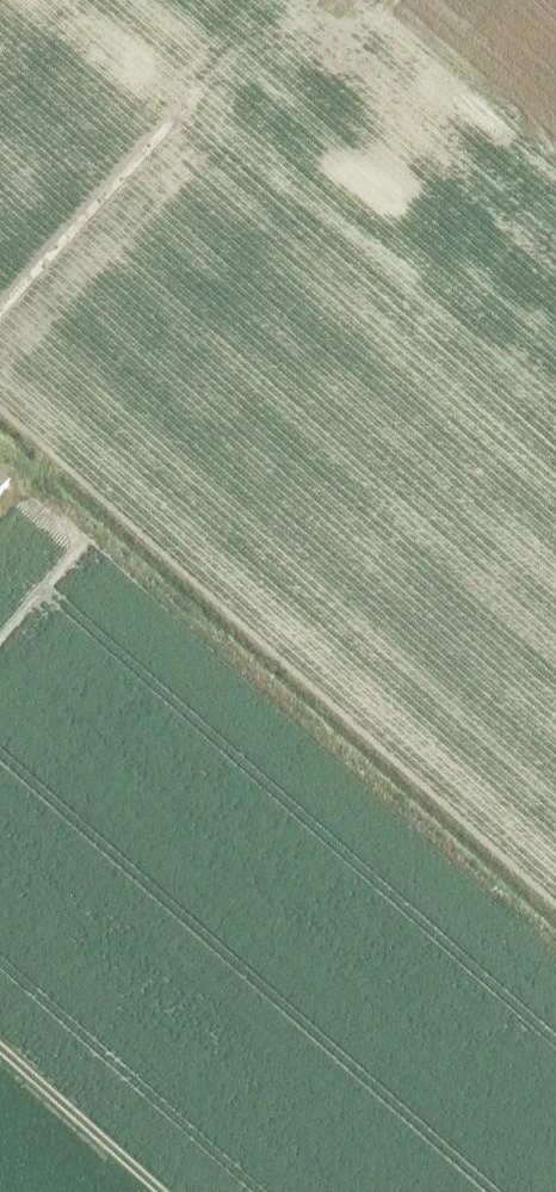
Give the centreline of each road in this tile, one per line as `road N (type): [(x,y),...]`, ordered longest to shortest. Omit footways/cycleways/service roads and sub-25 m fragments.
road 1 (track): [(157,1191),(0,1052)]

